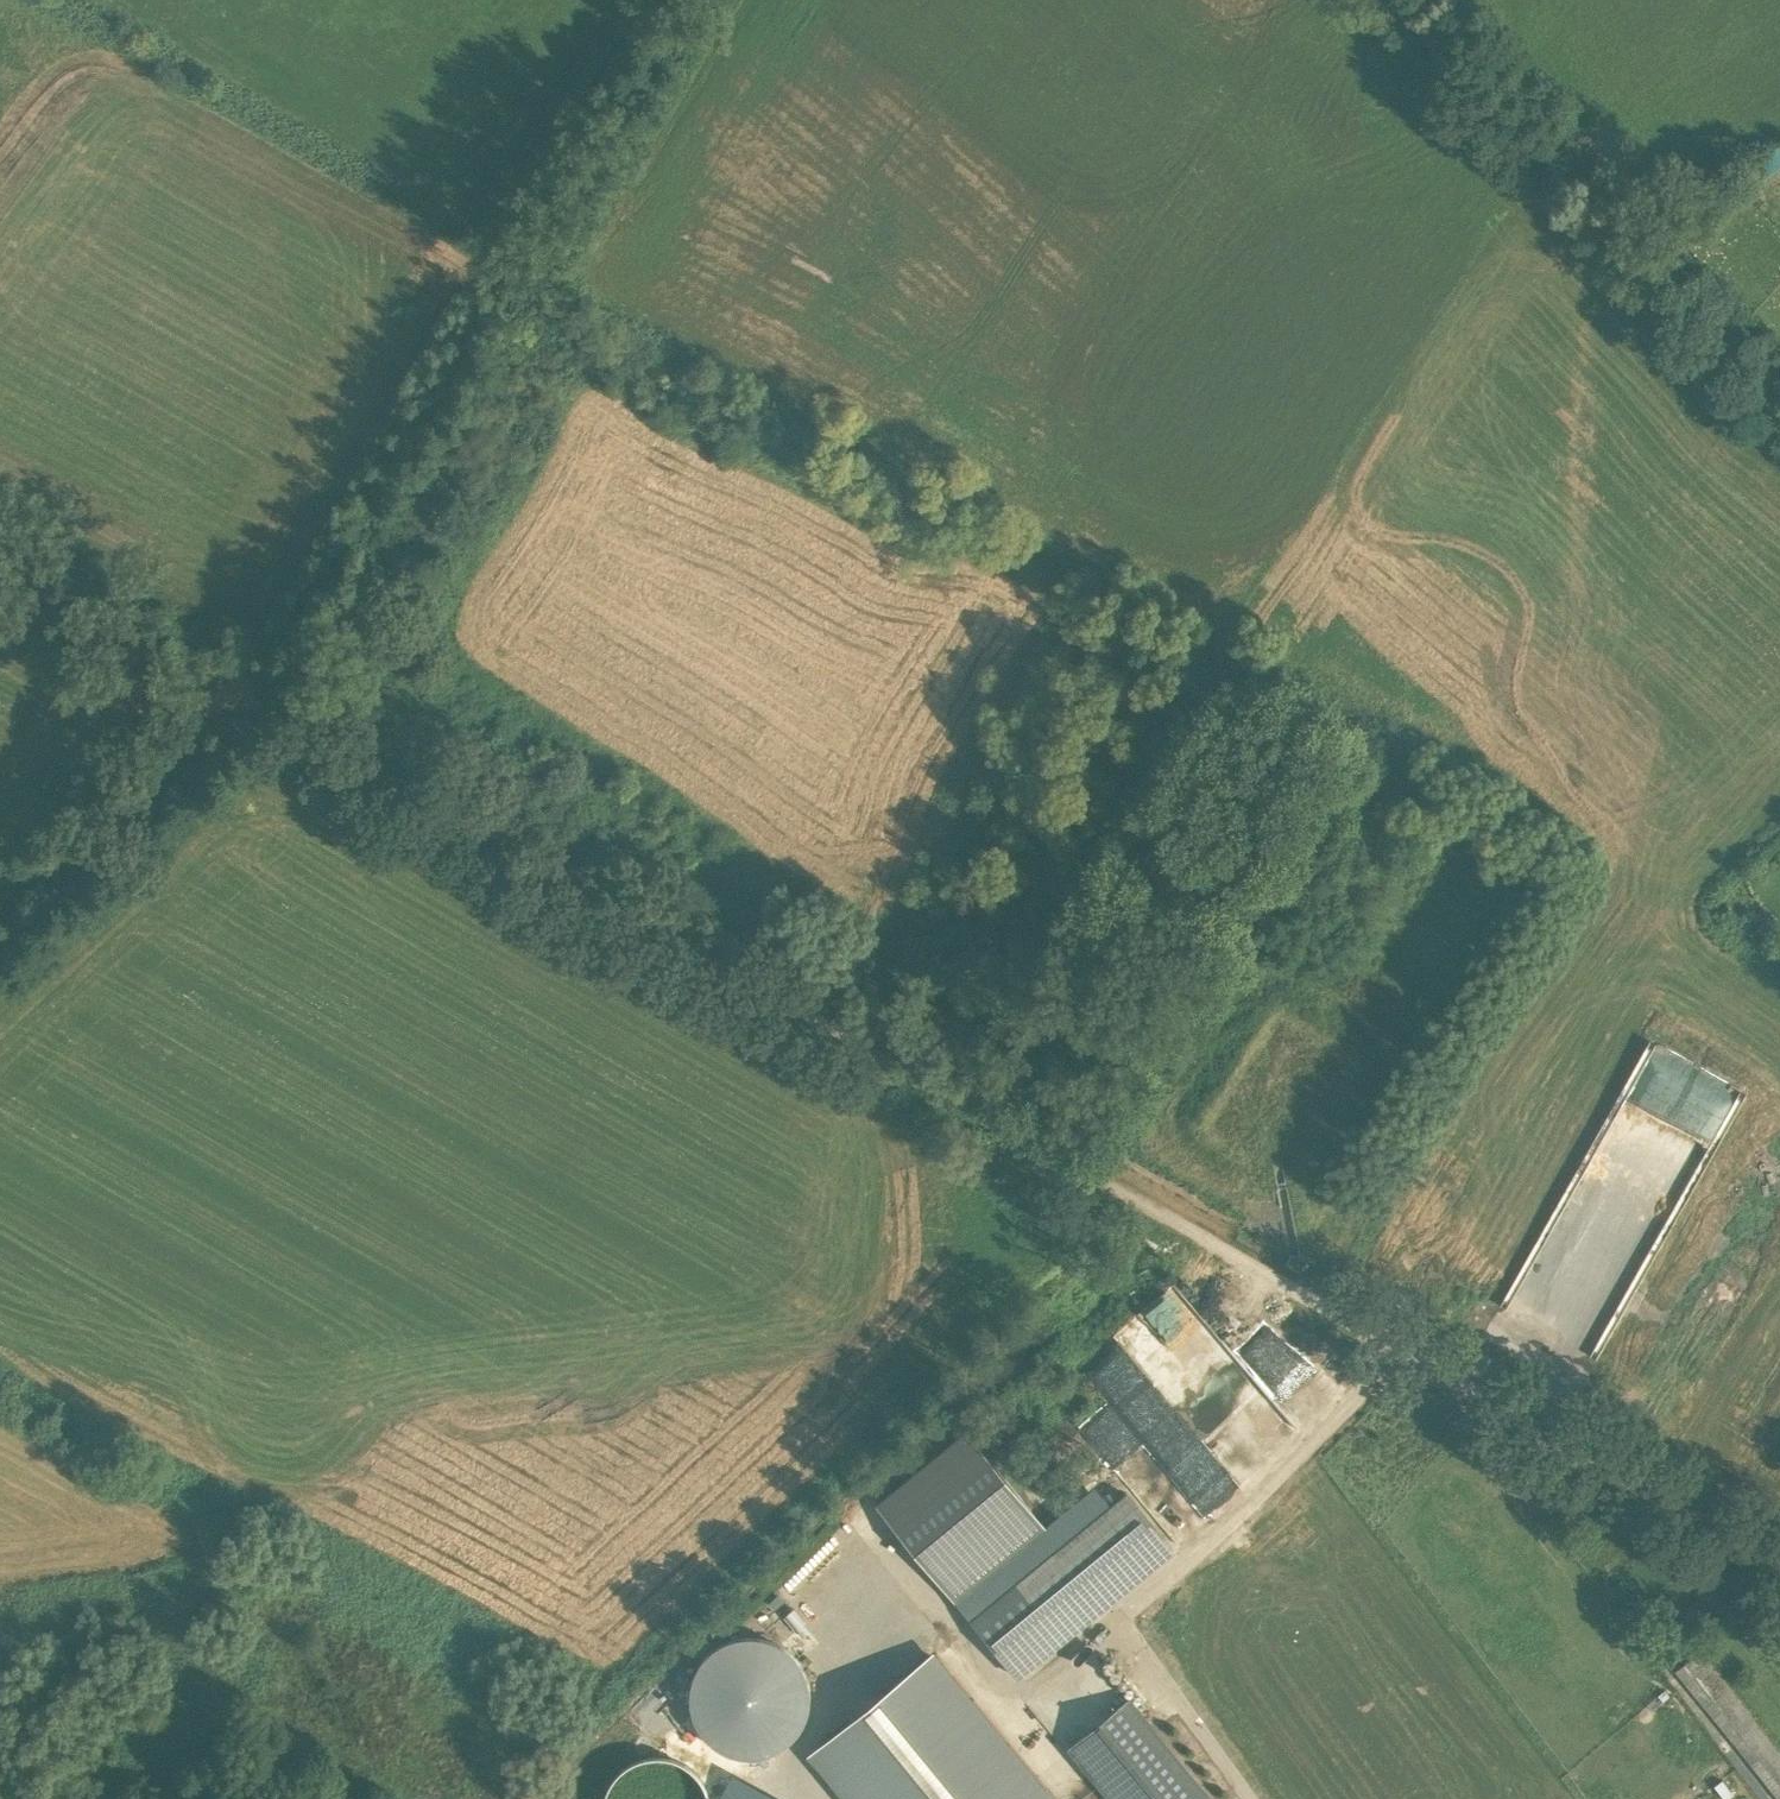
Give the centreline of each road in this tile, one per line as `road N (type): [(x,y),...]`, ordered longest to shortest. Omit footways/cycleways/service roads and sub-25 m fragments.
road 1 (track): [(225,686),(1779,1566)]
road 2 (track): [(666,0),(225,686),(0,908)]
road 3 (track): [(1110,1191),(592,1699),(556,1798)]
road 4 (track): [(1779,422),(1394,0)]
road 5 (track): [(1382,1343),(1357,1403),(1117,1625)]

